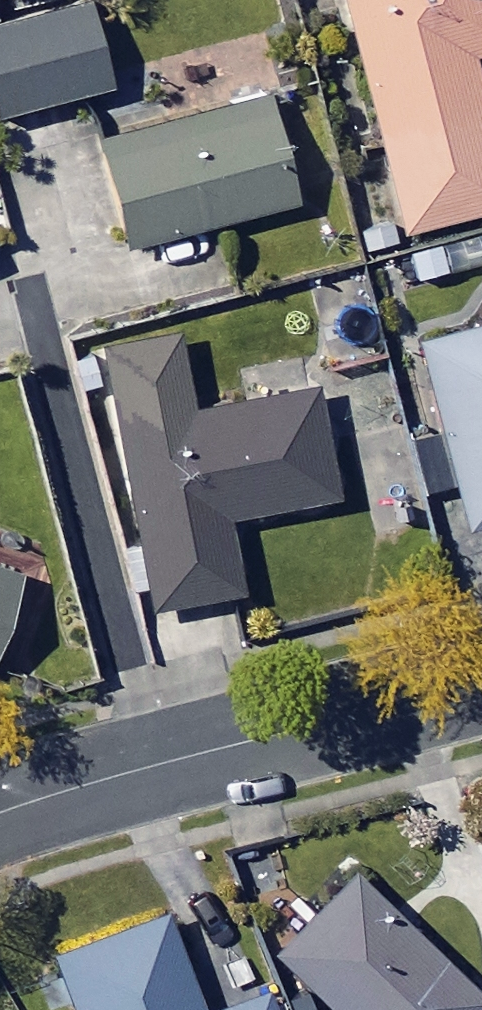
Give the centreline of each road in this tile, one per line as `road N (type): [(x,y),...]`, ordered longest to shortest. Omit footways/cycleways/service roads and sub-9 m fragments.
road 1 (residential): [(481,680),(0,812)]

